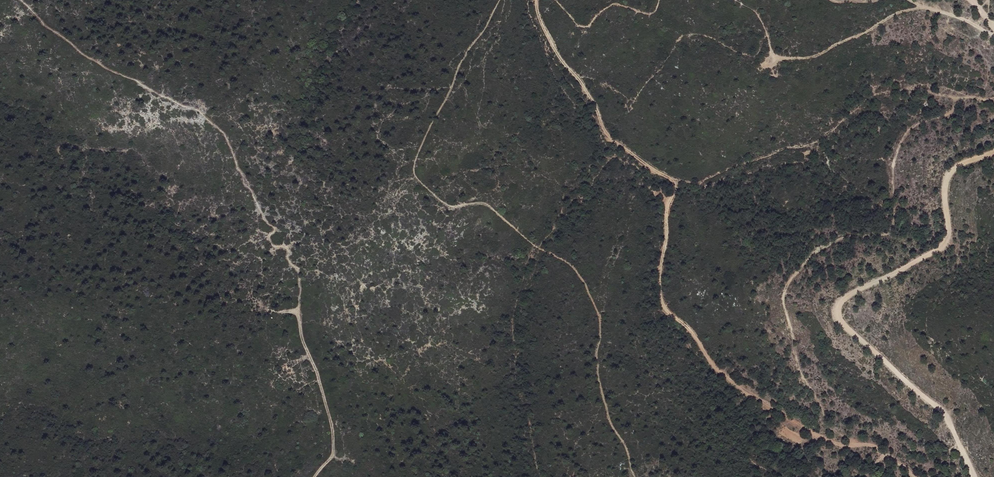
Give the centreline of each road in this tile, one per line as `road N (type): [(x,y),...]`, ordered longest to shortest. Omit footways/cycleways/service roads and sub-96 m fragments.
road 1 (track): [(972,476),(940,410),(905,386),(837,312),(841,300),(947,241),(944,182),(956,166),(993,152)]
road 2 (track): [(678,180),(661,275),(671,314),(753,396),(832,442),(874,446),(914,476)]

